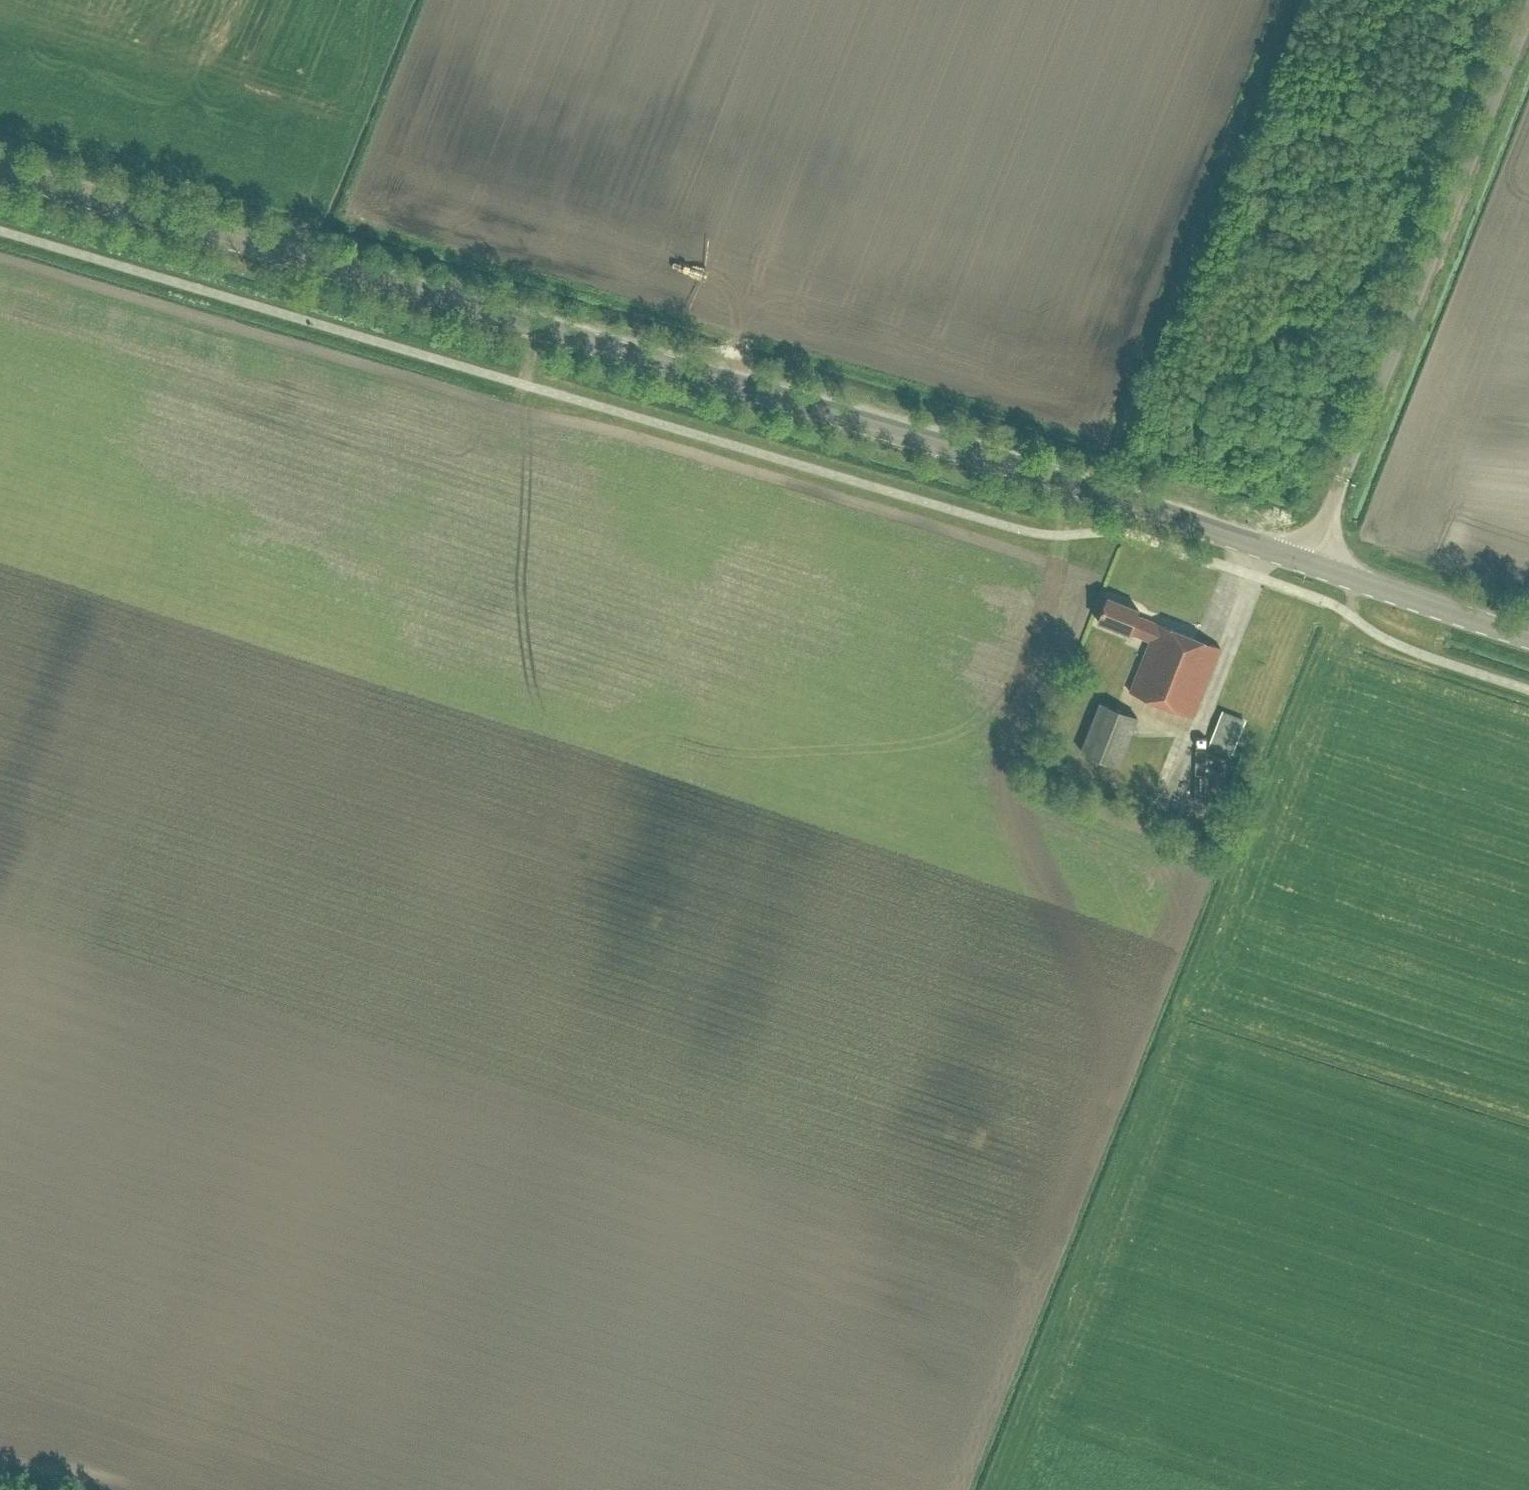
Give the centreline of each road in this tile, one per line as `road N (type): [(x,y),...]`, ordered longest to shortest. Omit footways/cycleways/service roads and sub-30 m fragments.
road 1 (tertiary): [(1307,564),(0,170)]
road 2 (unclassified): [(1307,564),(1528,8)]
road 3 (tertiary): [(1528,635),(1307,564)]

